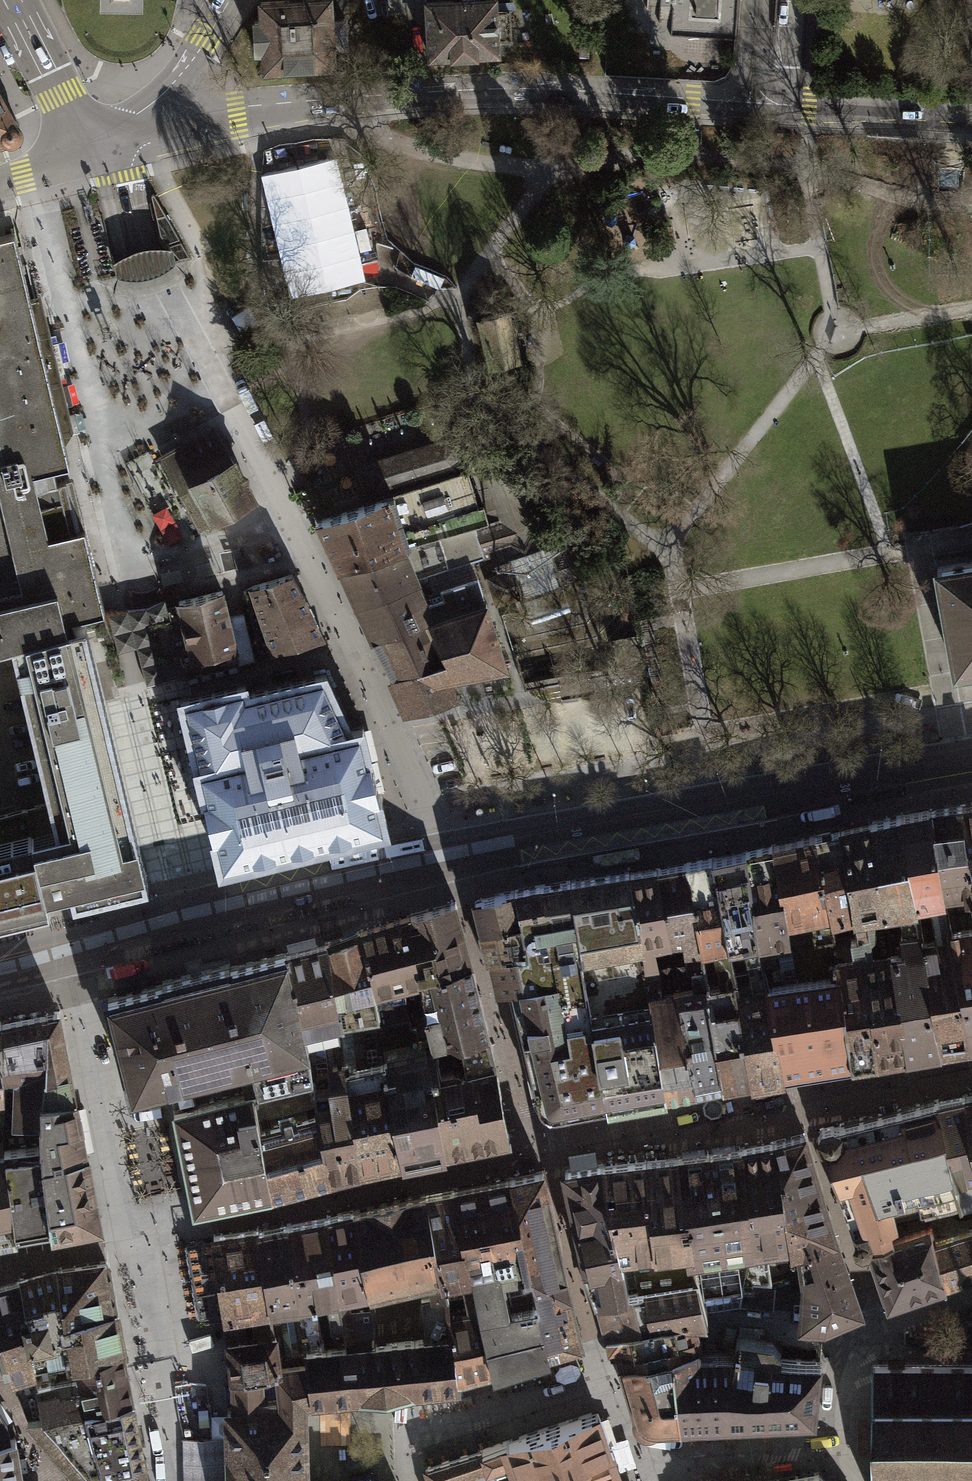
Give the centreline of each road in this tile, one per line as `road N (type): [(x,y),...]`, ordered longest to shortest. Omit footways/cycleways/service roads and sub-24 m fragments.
road 1 (primary): [(118,151),(348,104),(527,92),(793,109)]
road 2 (residential): [(447,862),(971,760)]
road 3 (residential): [(447,862),(71,956)]
road 4 (unclassified): [(118,151),(230,0)]
road 5 (primary): [(18,0),(64,92),(118,151)]
road 6 (primary): [(793,109),(971,121)]
road 7 (unclassified): [(118,151),(0,182)]

